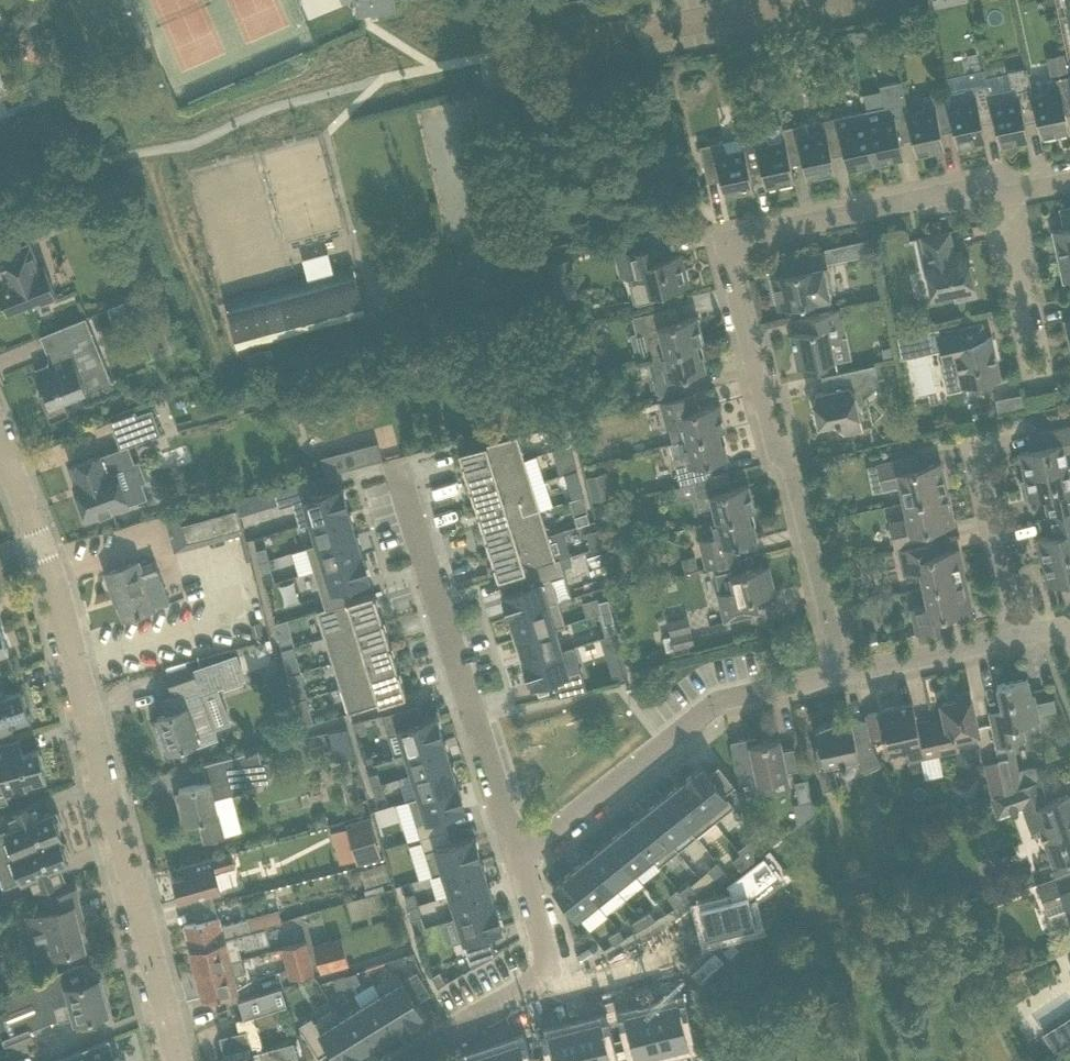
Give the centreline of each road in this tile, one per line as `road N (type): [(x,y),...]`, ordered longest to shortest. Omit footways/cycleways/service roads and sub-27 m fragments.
road 1 (residential): [(838,675),(790,474),(767,461),(718,245),(999,186)]
road 2 (residential): [(180,1060),(91,706),(35,535)]
road 3 (residential): [(517,854),(399,482)]
road 4 (residential): [(517,854),(721,702),(838,675)]
road 5 (residential): [(657,965),(563,986),(517,854)]
road 6 (residential): [(1047,383),(999,186)]
road 7 (residential): [(1008,637),(971,452)]
road 8 (residential): [(838,675),(1008,637)]

